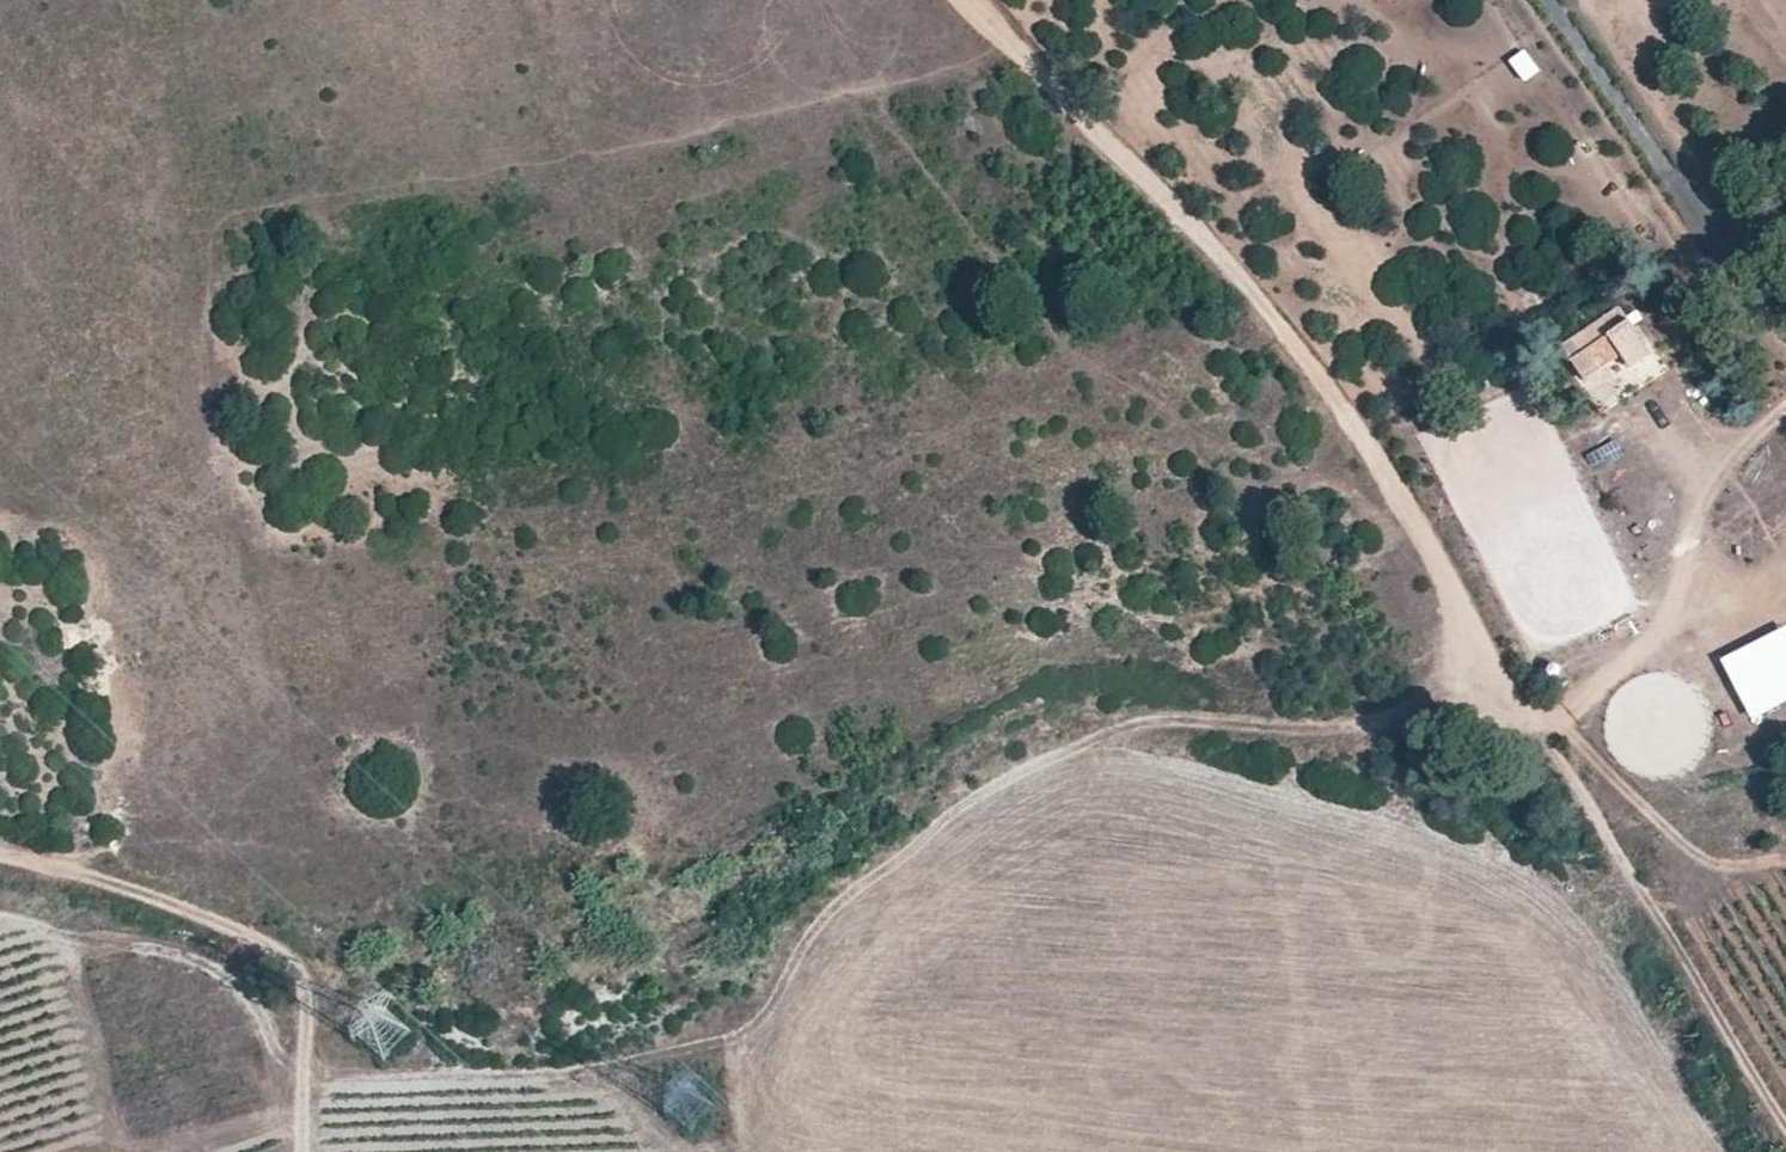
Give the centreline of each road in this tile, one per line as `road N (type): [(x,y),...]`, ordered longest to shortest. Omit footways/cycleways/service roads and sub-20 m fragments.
road 1 (track): [(975,0),(1273,306),(1533,699),(1785,1114)]
road 2 (track): [(0,853),(219,921),(294,956),(306,987),(305,1151)]

